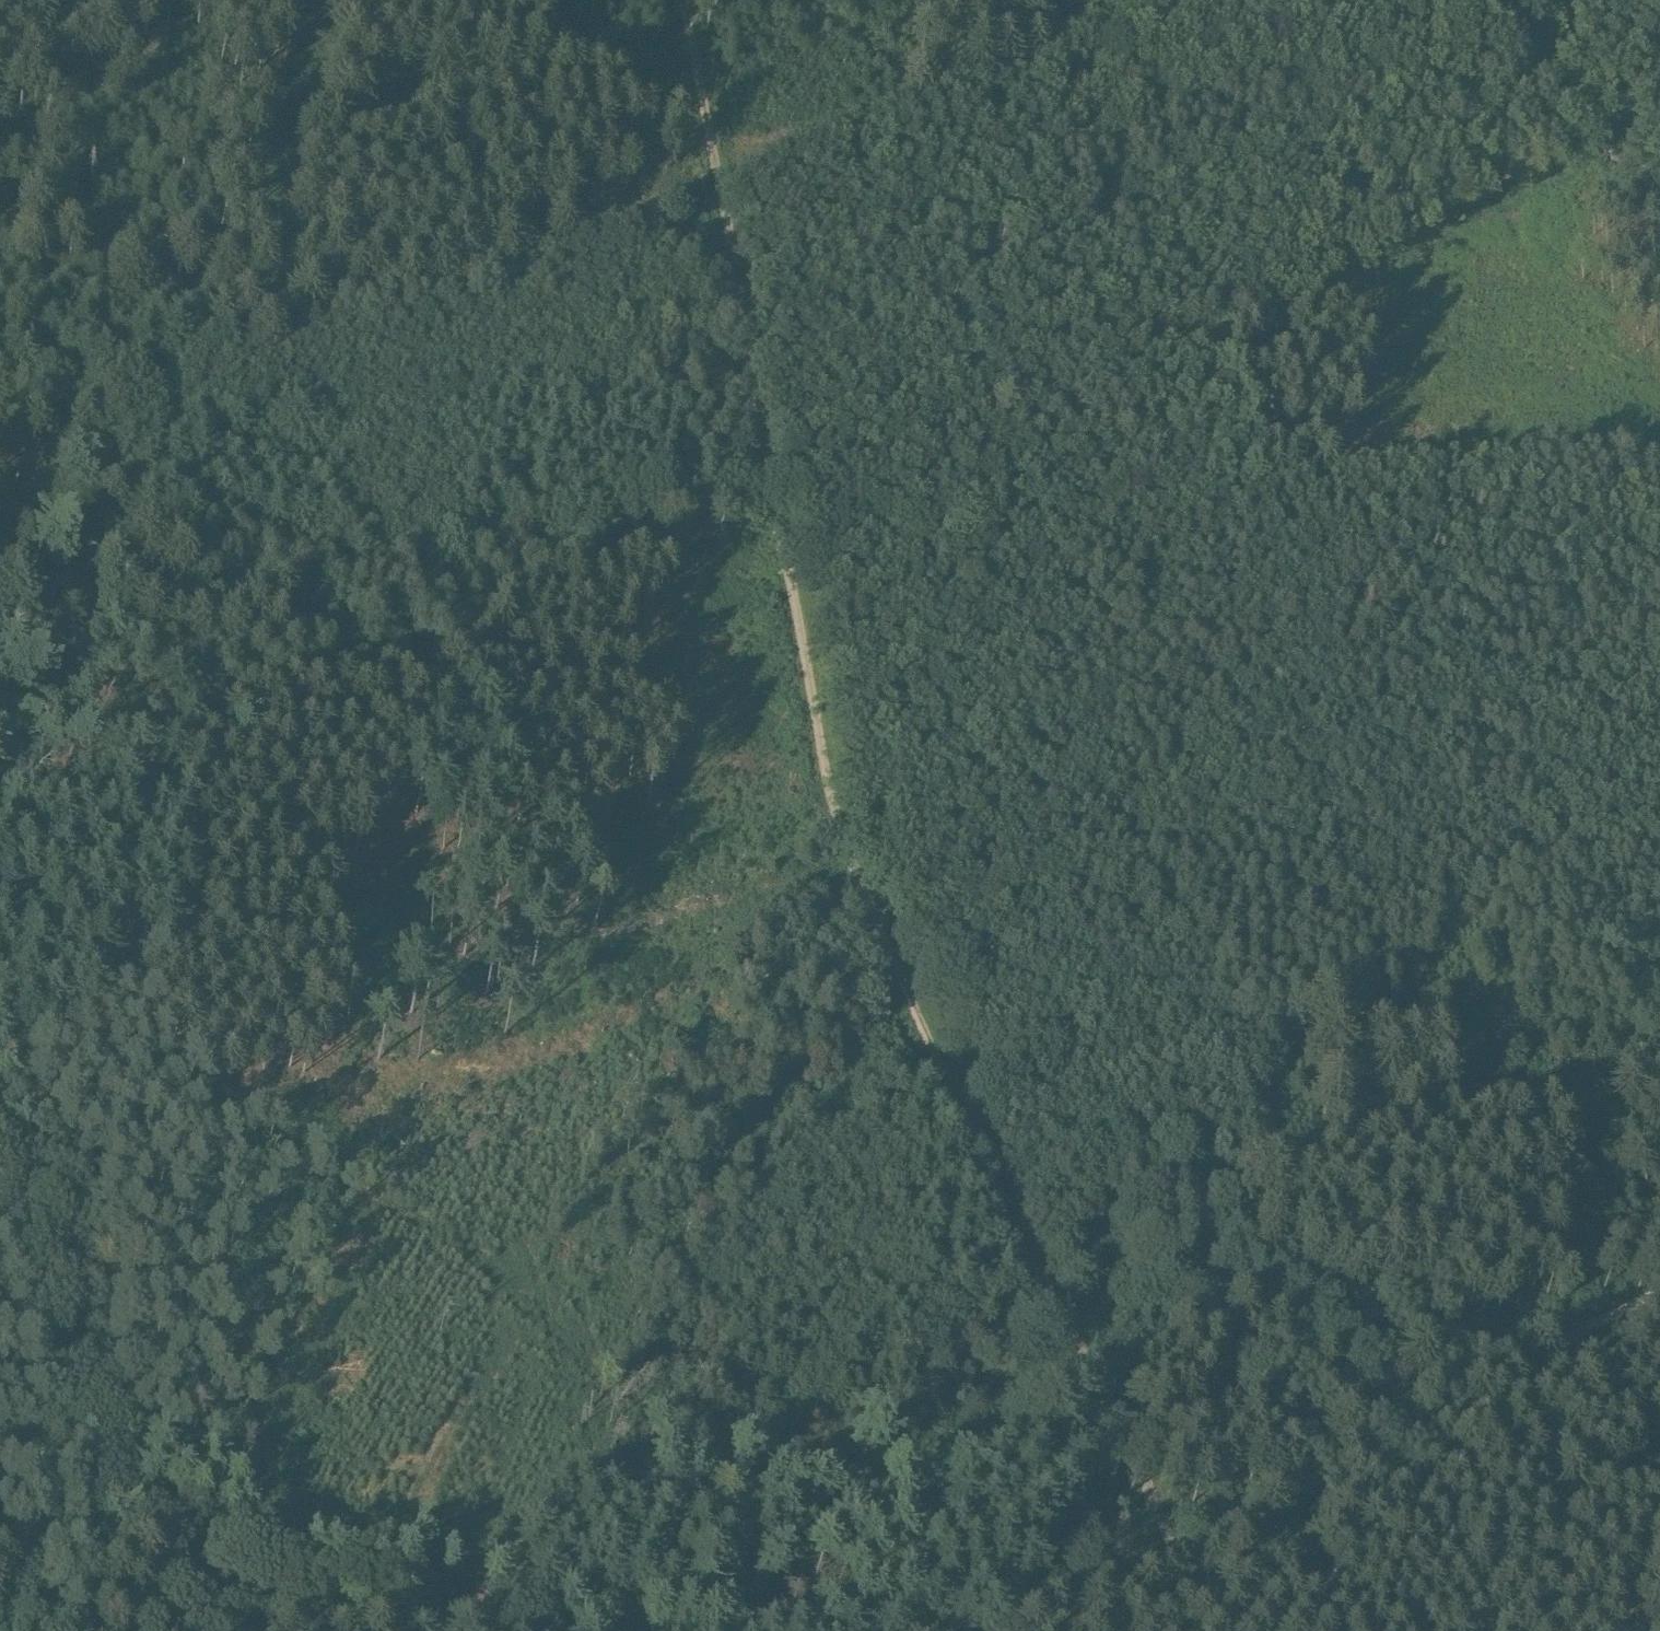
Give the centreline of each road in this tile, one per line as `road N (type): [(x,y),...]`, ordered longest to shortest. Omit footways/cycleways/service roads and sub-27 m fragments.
road 1 (track): [(687,0),(796,629),(844,837),(921,1021),(1206,1630)]
road 2 (track): [(1457,0),(1535,65),(1659,194)]

